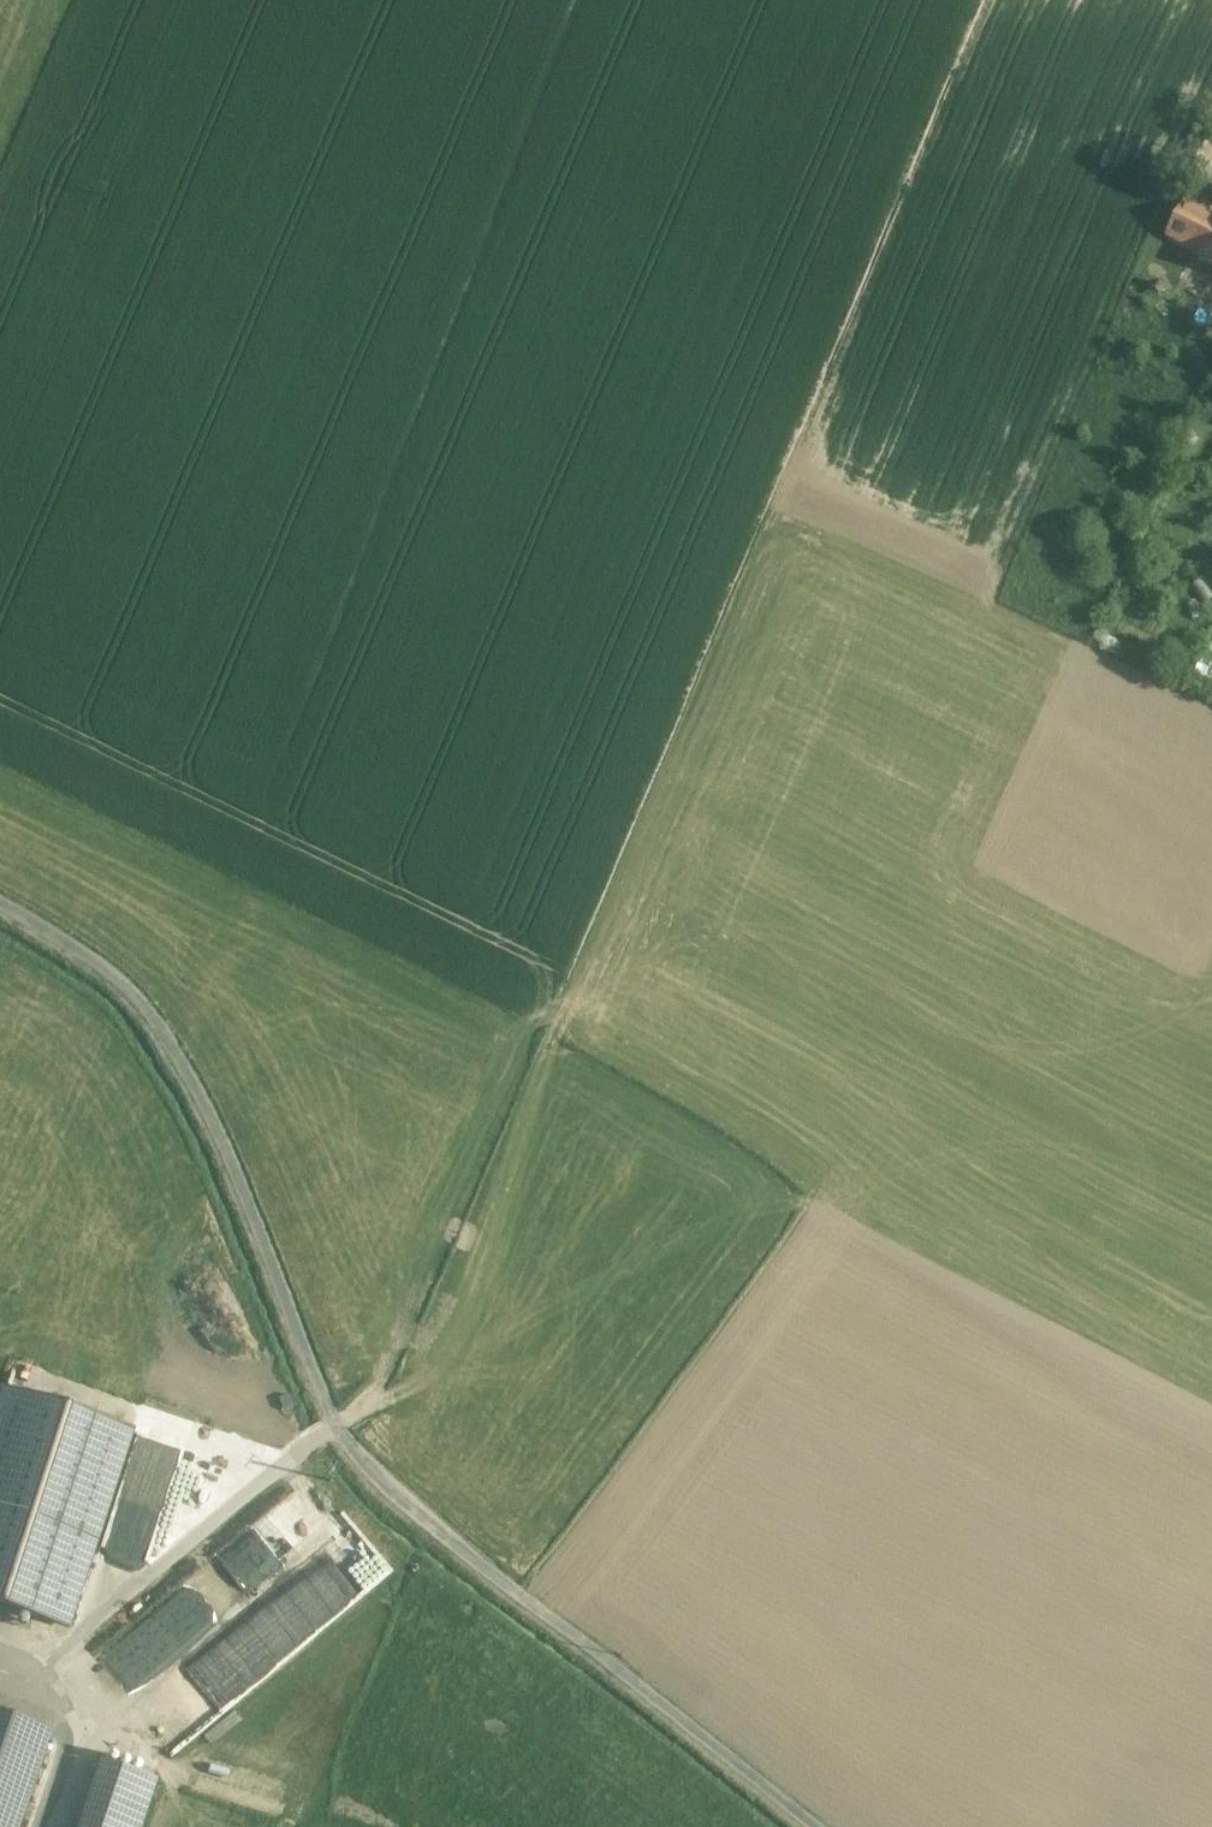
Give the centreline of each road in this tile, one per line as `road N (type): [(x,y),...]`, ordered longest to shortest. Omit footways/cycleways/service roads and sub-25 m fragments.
road 1 (unclassified): [(823,1826),(458,1541),(343,1434),(243,1175),(169,1034),(113,974),(0,900)]

